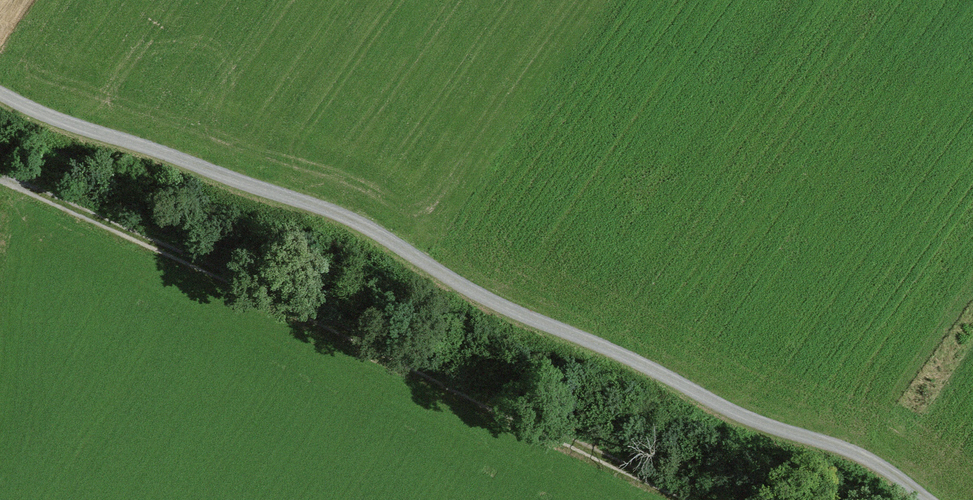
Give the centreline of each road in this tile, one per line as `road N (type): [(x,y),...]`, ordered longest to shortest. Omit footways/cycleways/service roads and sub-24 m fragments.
road 1 (track): [(0,92),(59,120),(355,221),(506,308),(660,371),(746,418),(852,451),(928,499)]
road 2 (track): [(0,179),(687,499)]

